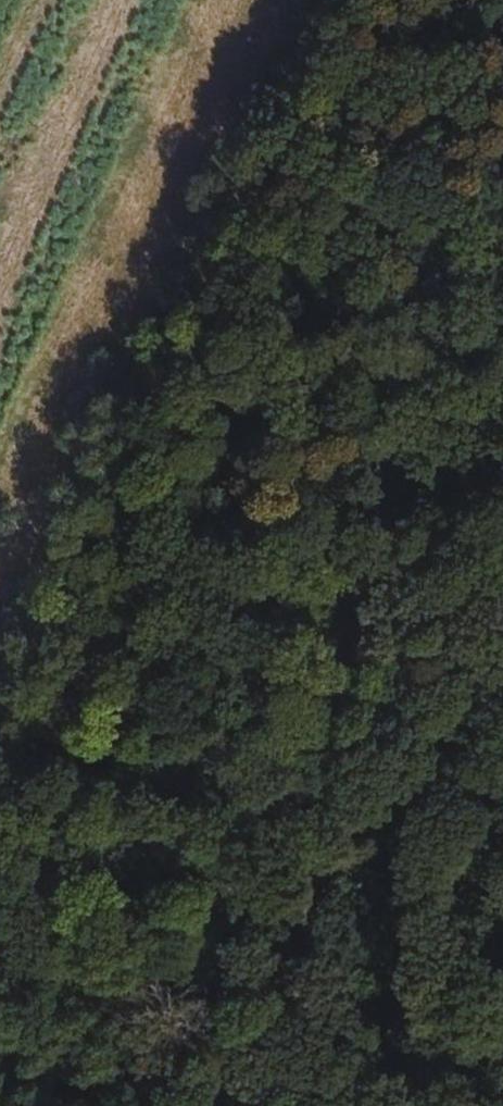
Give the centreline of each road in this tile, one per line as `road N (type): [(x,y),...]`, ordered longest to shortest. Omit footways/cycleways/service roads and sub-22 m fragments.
road 1 (track): [(361,0),(0,808)]

